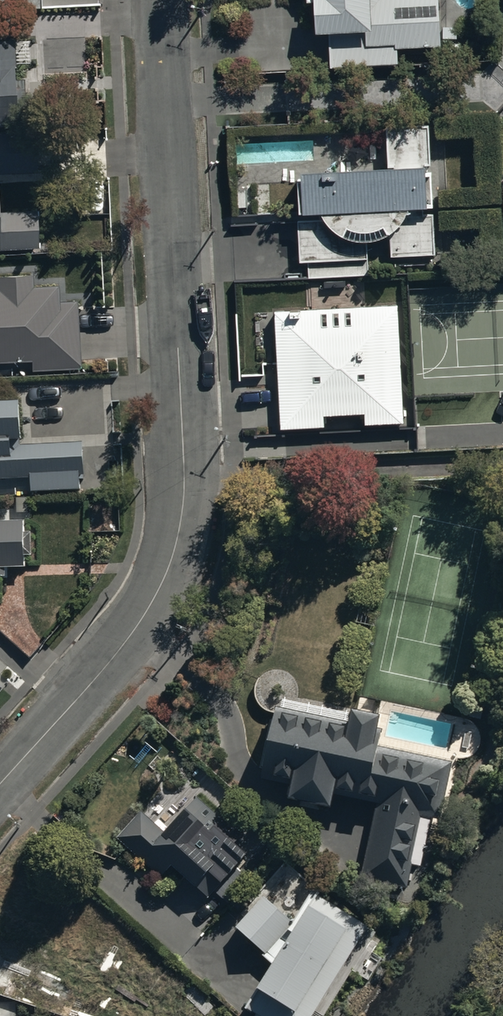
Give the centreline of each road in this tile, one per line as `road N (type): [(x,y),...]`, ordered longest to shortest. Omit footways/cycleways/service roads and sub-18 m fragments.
road 1 (residential): [(166,0),(184,455),(173,560),(151,606),(106,666),(0,782)]

